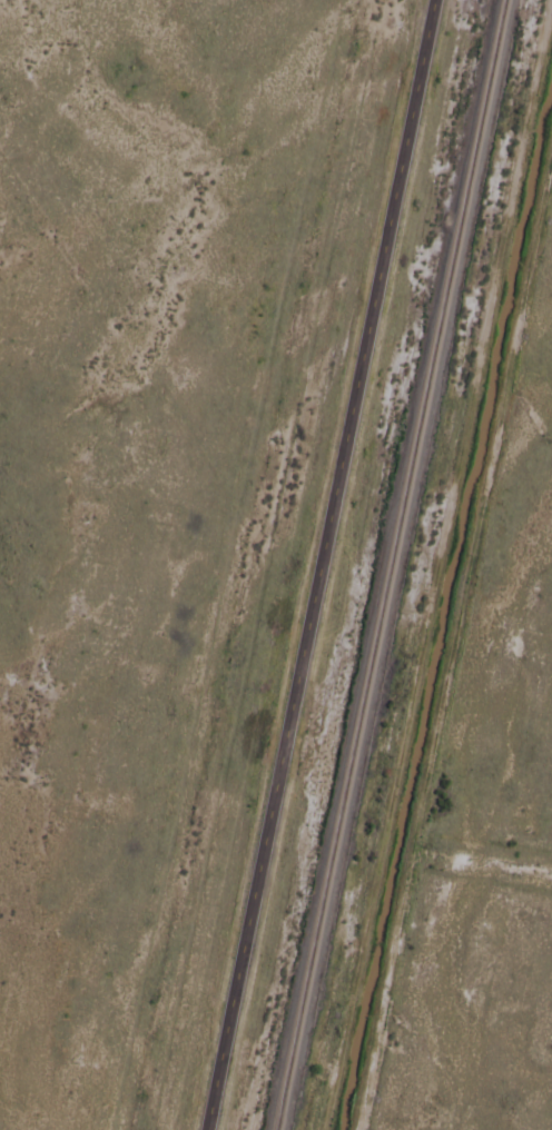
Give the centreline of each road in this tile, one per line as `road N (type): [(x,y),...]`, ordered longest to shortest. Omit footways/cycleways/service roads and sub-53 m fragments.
road 1 (secondary): [(204,1129),(433,0)]
road 2 (track): [(551,5),(325,1129)]
road 3 (track): [(551,143),(355,1129)]

